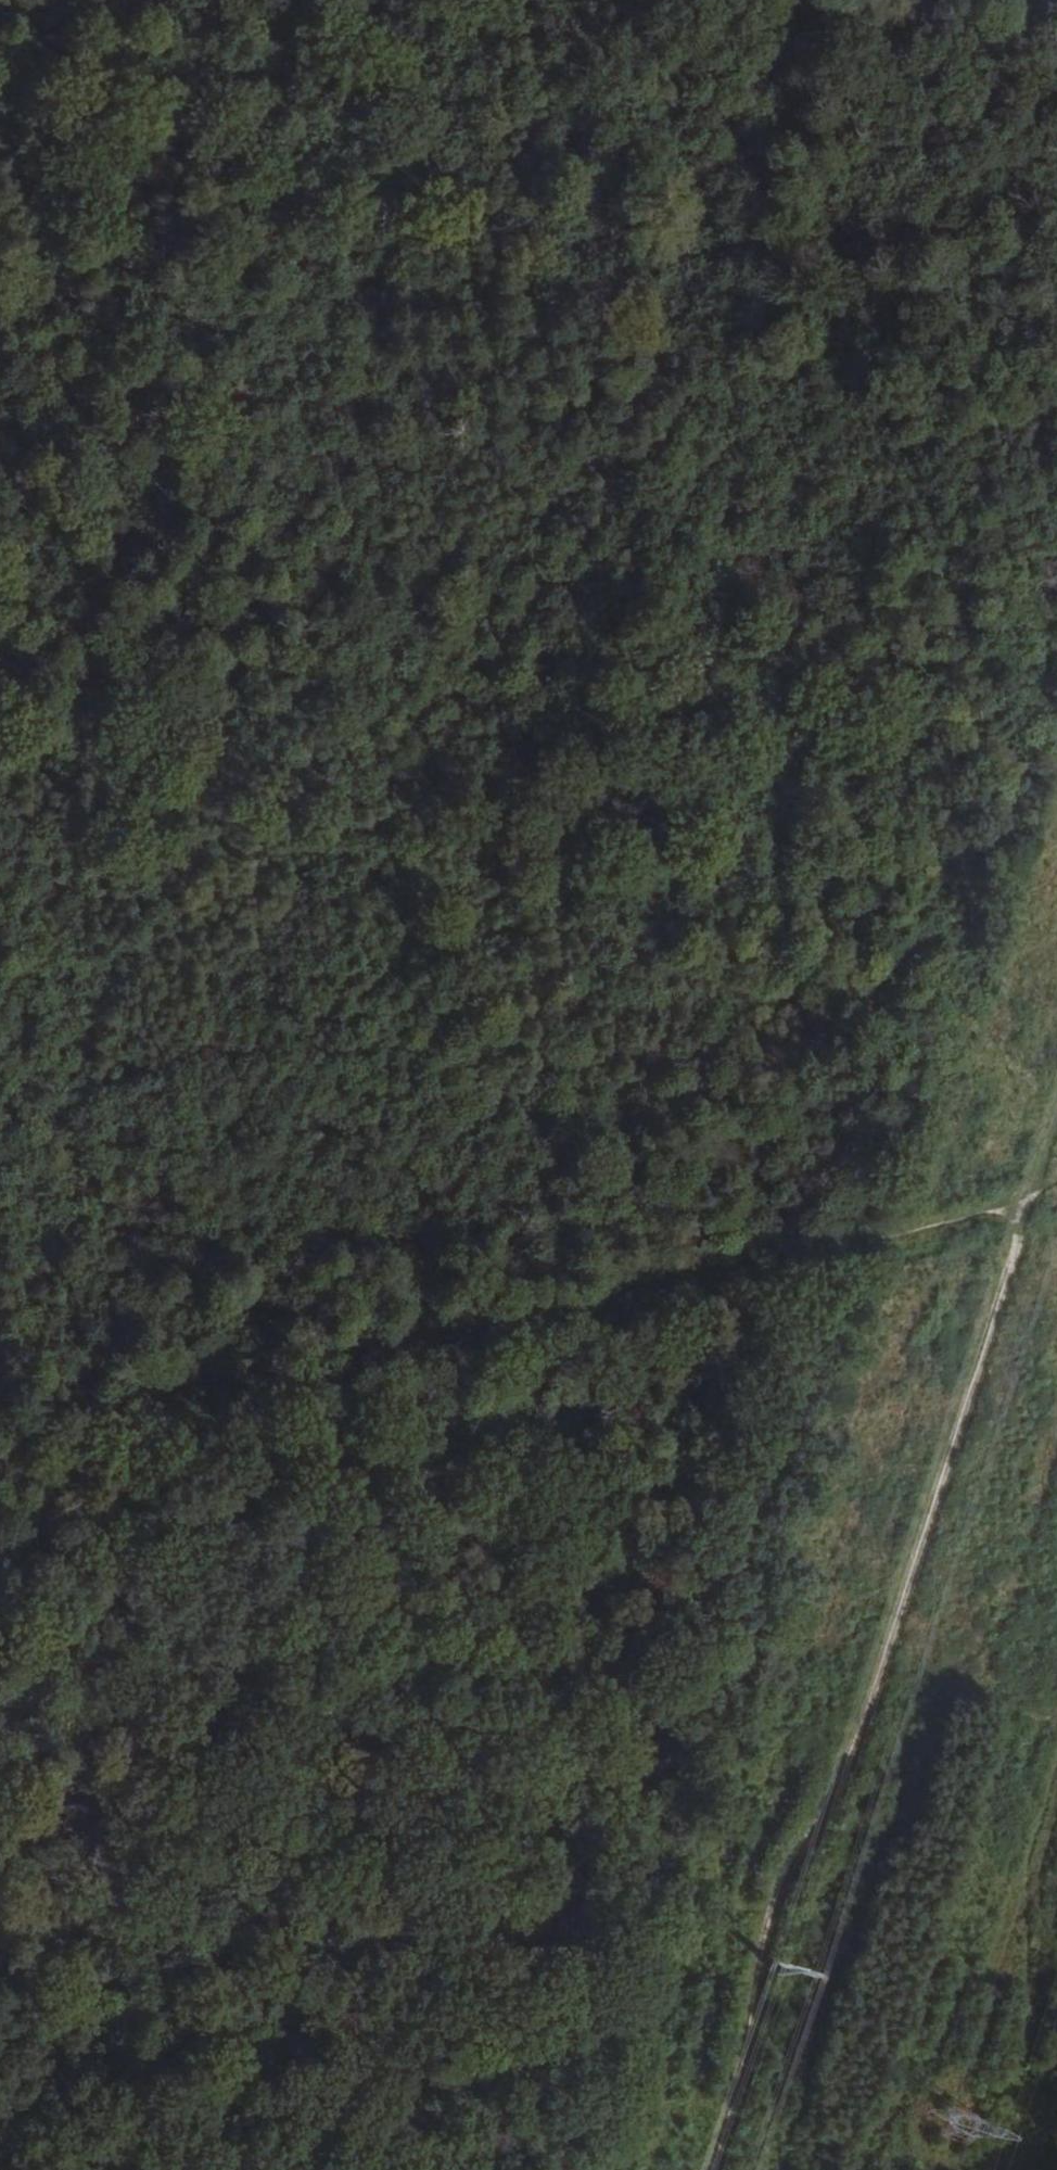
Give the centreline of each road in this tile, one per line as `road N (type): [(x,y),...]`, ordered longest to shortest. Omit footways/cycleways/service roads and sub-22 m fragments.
road 1 (track): [(1014,1210),(1019,1241),(847,1773),(790,1864),(714,2169)]

